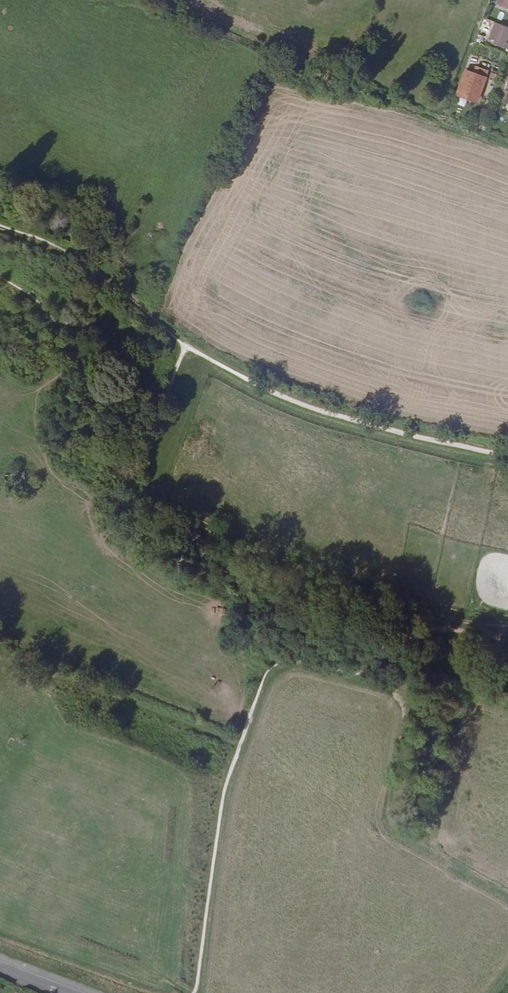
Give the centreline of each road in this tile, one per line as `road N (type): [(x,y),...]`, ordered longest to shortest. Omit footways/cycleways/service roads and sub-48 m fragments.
road 1 (track): [(189,347),(78,259),(0,228)]

